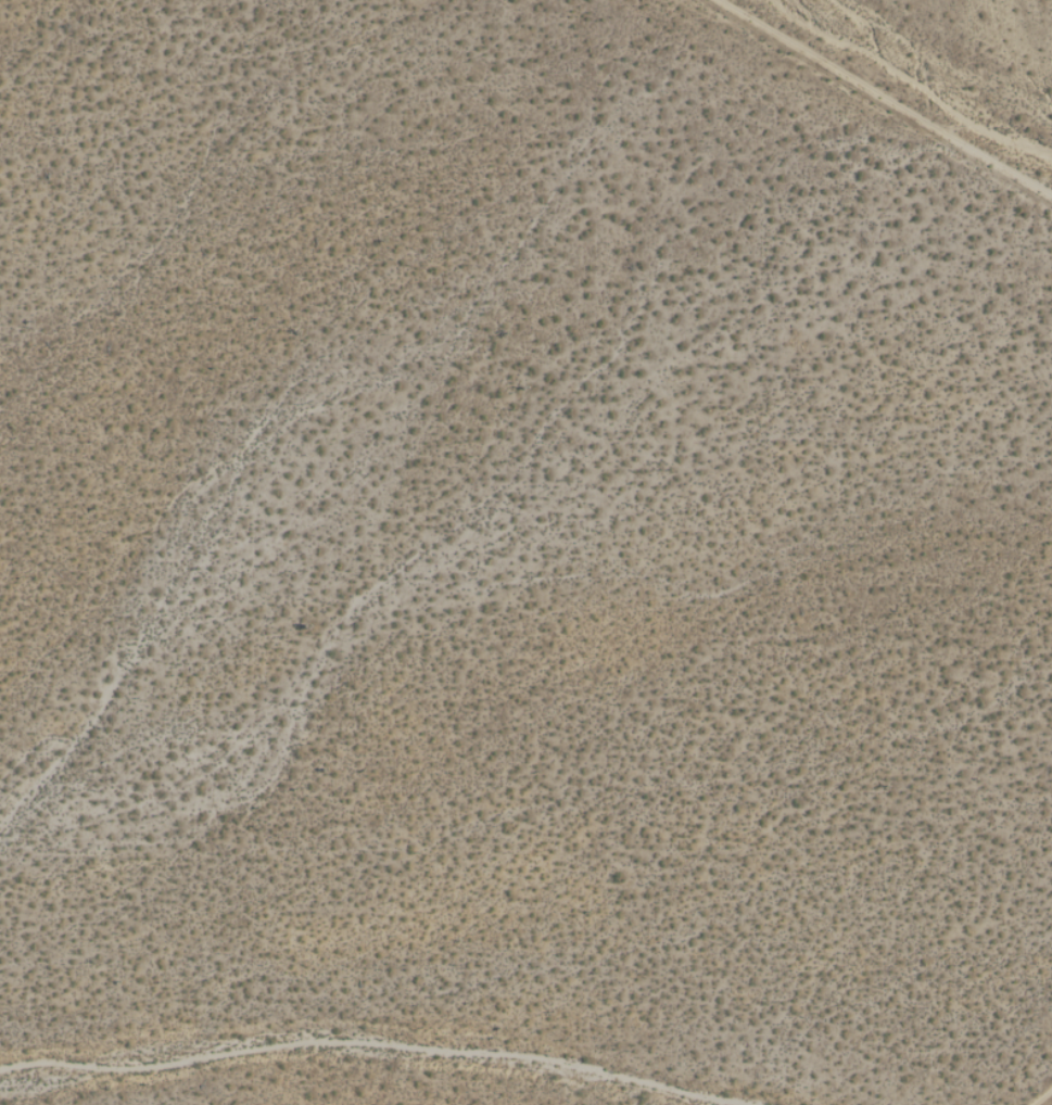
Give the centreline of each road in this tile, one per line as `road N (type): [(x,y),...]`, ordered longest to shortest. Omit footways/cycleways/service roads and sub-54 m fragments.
road 1 (track): [(1051,195),(719,0)]

